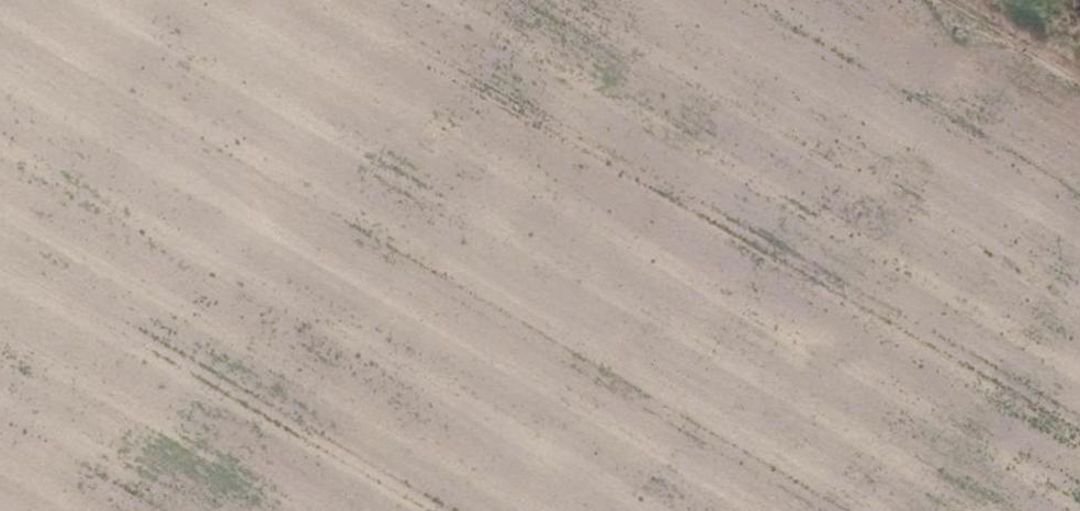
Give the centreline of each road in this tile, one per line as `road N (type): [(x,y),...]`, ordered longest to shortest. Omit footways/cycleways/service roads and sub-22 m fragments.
road 1 (track): [(1079,106),(900,0)]

